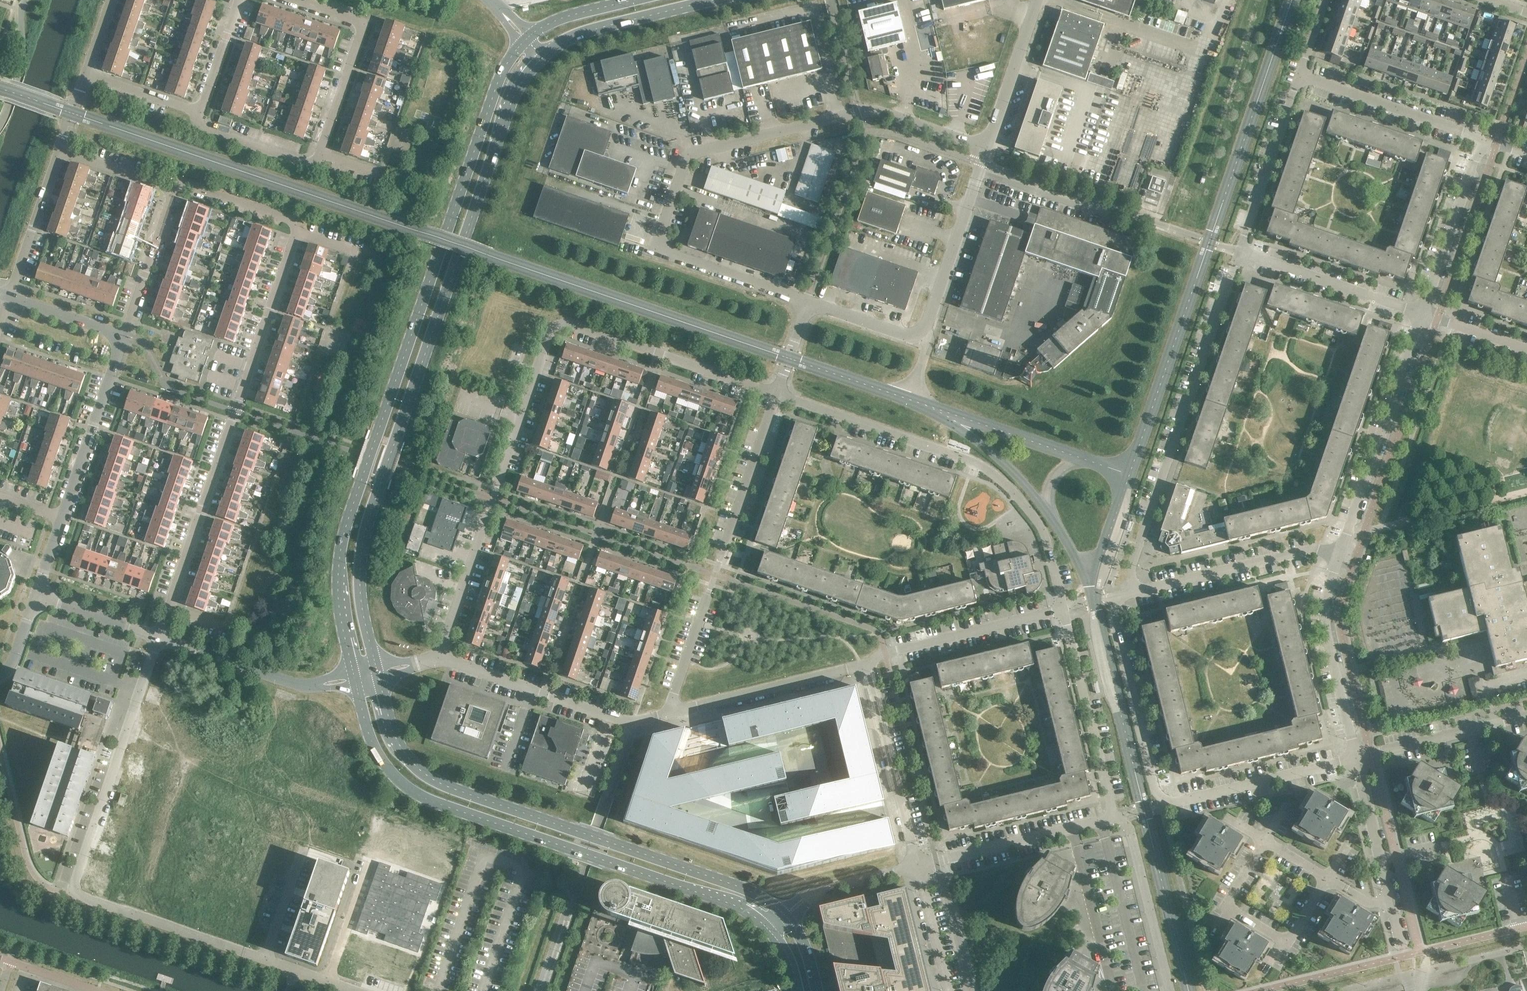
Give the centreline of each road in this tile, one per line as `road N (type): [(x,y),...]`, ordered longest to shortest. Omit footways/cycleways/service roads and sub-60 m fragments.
road 1 (secondary): [(528,36),(503,71),(348,520),(339,590),(356,677)]
road 2 (secondary): [(377,672),(361,556),(514,92),(542,55)]
road 3 (unclassified): [(777,392),(564,323),(553,329),(440,657)]
road 4 (residential): [(159,637),(294,228),(288,216),(185,182),(173,187)]
road 5 (unclassified): [(987,147),(891,115),(856,112),(687,155),(662,245),(806,300)]
road 6 (secondary): [(356,677),(380,759),(420,795),(739,907),(773,933)]
road 7 (secondary): [(787,918),(743,888),(438,782),(396,740),(377,672)]
road 8 (residential): [(264,958),(74,892),(159,637)]
road 9 (unclassified): [(1124,595),(1121,623),(1163,805),(1356,758)]
road 10 (unclassified): [(1065,609),(1048,540),(994,473),(777,392)]
road 11 (unclassified): [(1241,254),(1124,595)]
road 12 (residential): [(297,0),(363,22),(317,157),(307,163),(202,127),(198,112)]
road 13 (unclassified): [(668,714),(777,392)]
road 14 (unclassified): [(806,300),(928,340),(987,147)]
road 15 (unclassified): [(1338,554),(1421,312)]
road 16 (unclassified): [(668,714),(624,722),(440,657)]
road 17 (unclassified): [(1124,595),(1293,554),(1338,554)]
road 18 (unclassified): [(1111,819),(1065,609)]
road 19 (unclassified): [(914,870),(868,665)]
road 20 (unclassified): [(1356,758),(1323,619),(1338,554)]
road 21 (unclassified): [(1065,609),(885,651),(868,665)]
road 22 (unclassified): [(868,665),(668,714)]
road 23 (residential): [(356,677),(301,685),(159,637)]
road 24 (unclassified): [(914,870),(1111,819)]
road 25 (unclassified): [(1402,956),(1356,758)]
road 26 (residential): [(63,515),(123,334)]
road 27 (unclassified): [(1482,136),(1301,77)]
road 28 (unclassified): [(1421,312),(1241,254)]
road 29 (unclassified): [(1168,990),(1129,827),(1111,819)]
road 30 (unclassified): [(1301,77),(1241,254)]
road 31 (unclassified): [(1421,312),(1482,136)]
road 32 (secondary): [(542,55),(586,33),(718,0)]
road 33 (unclassified): [(1356,758),(1526,716)]
road 34 (residential): [(11,295),(62,147)]
road 35 (unclassified): [(987,147),(1039,0)]
road 36 (residential): [(123,334),(173,187)]
road 37 (unclassified): [(787,918),(804,897),(914,870)]
road 38 (residential): [(159,637),(36,596)]
road 39 (residential): [(370,860),(330,979)]
road 40 (unclassified): [(946,990),(914,870)]

